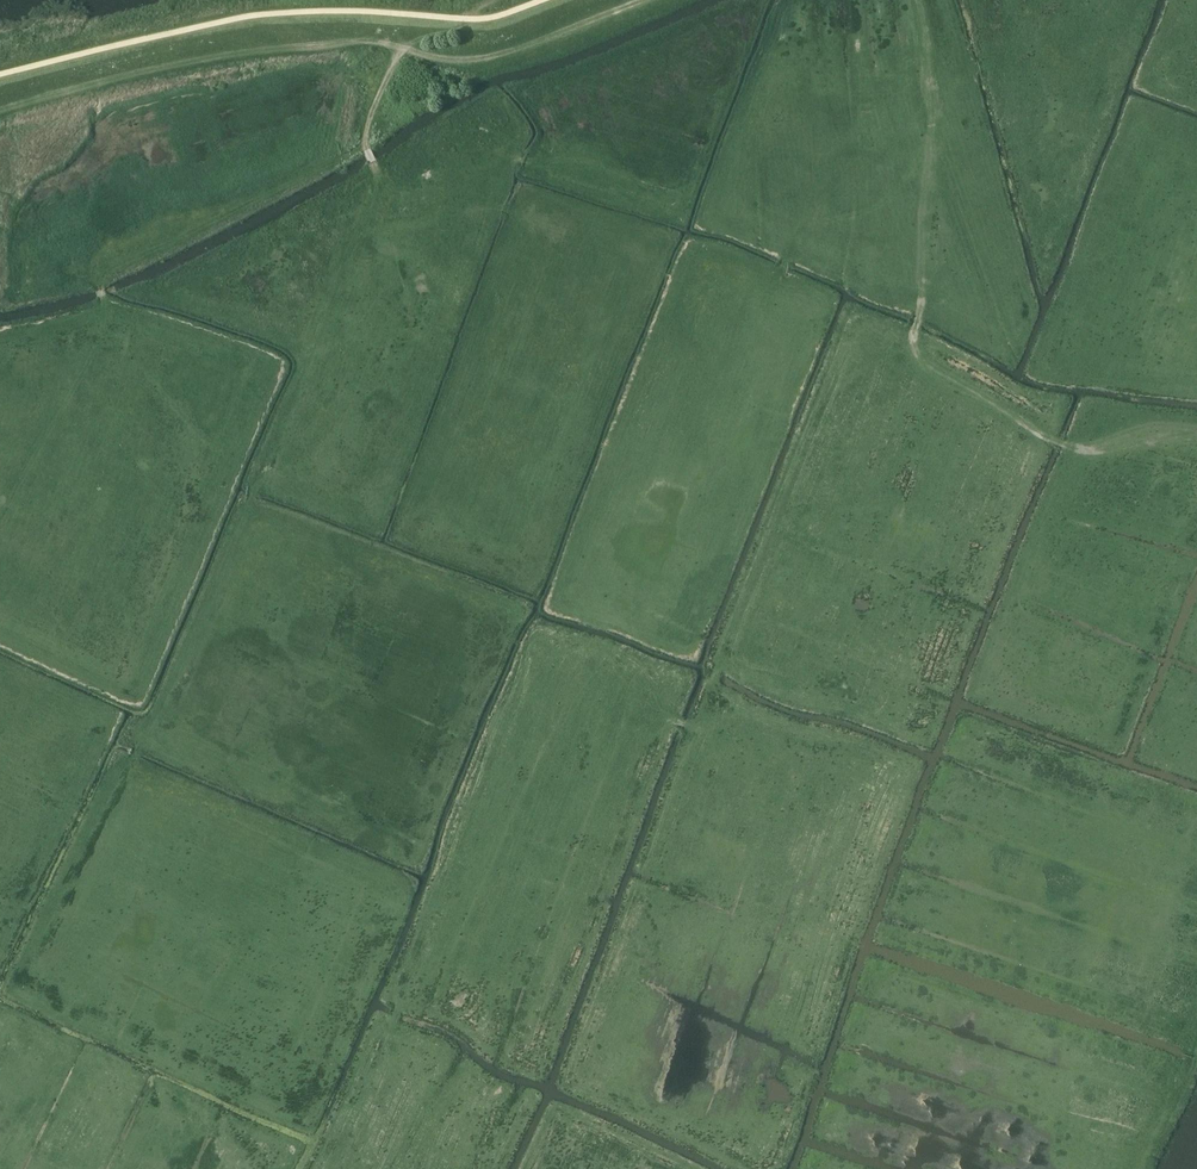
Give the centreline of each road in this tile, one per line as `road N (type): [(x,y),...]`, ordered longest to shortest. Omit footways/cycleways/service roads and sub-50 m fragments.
road 1 (track): [(632,0),(478,59),(439,59),(386,42),(332,45),(211,63),(0,117)]
road 2 (track): [(918,0),(935,175),(932,243),(916,316)]
road 3 (track): [(487,19),(404,46),(367,129),(371,197)]

